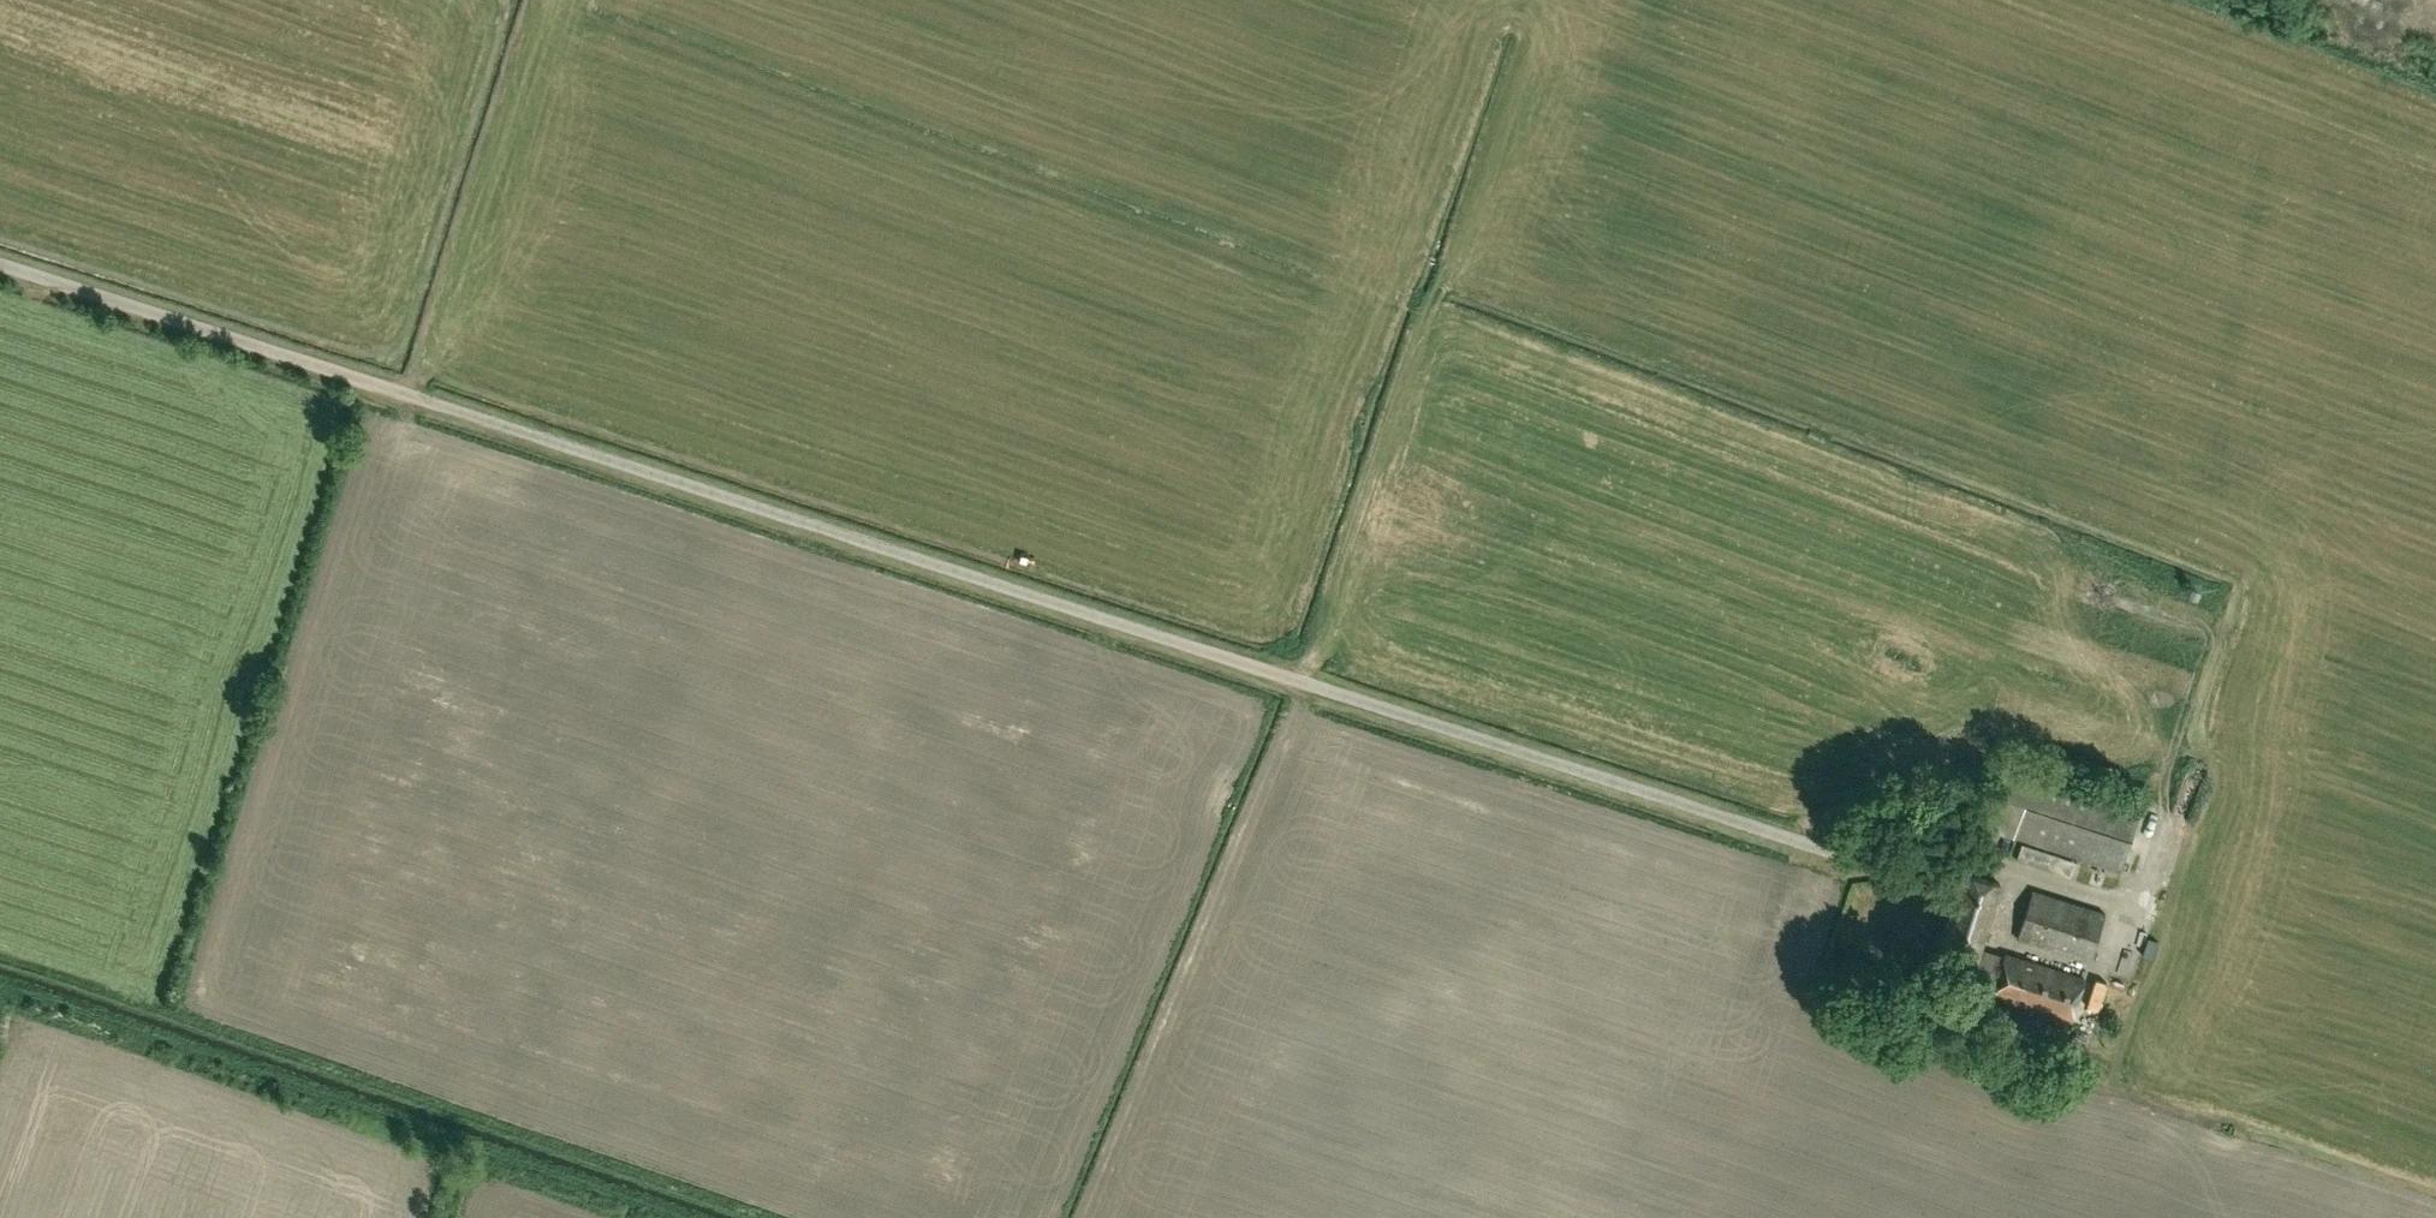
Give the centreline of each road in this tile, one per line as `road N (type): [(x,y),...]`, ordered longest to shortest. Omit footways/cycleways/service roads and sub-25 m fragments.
road 1 (unclassified): [(1871,861),(0,265)]

